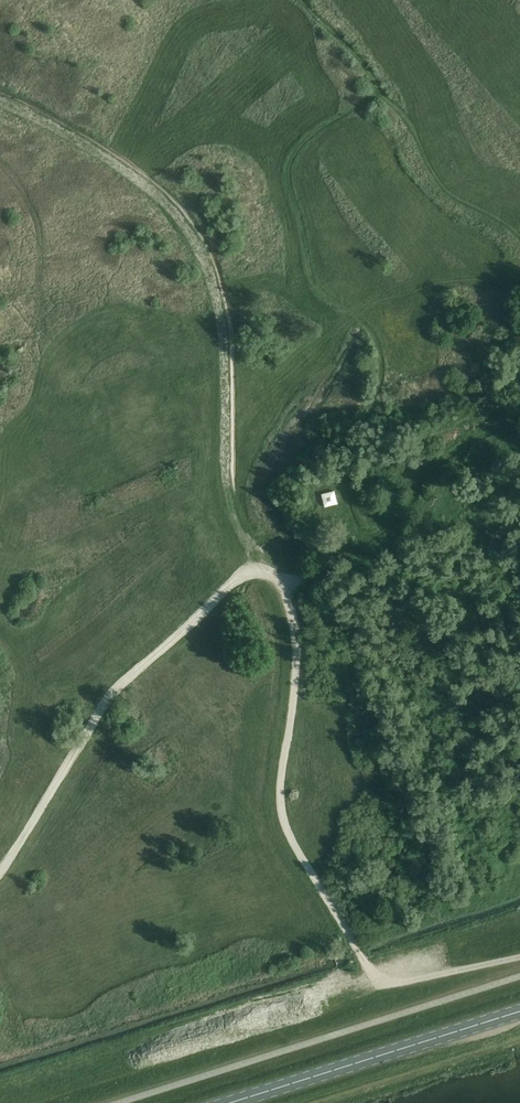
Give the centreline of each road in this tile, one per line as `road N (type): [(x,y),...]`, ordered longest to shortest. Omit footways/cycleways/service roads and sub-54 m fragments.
road 1 (secondary): [(519,1012),(229,1102)]

